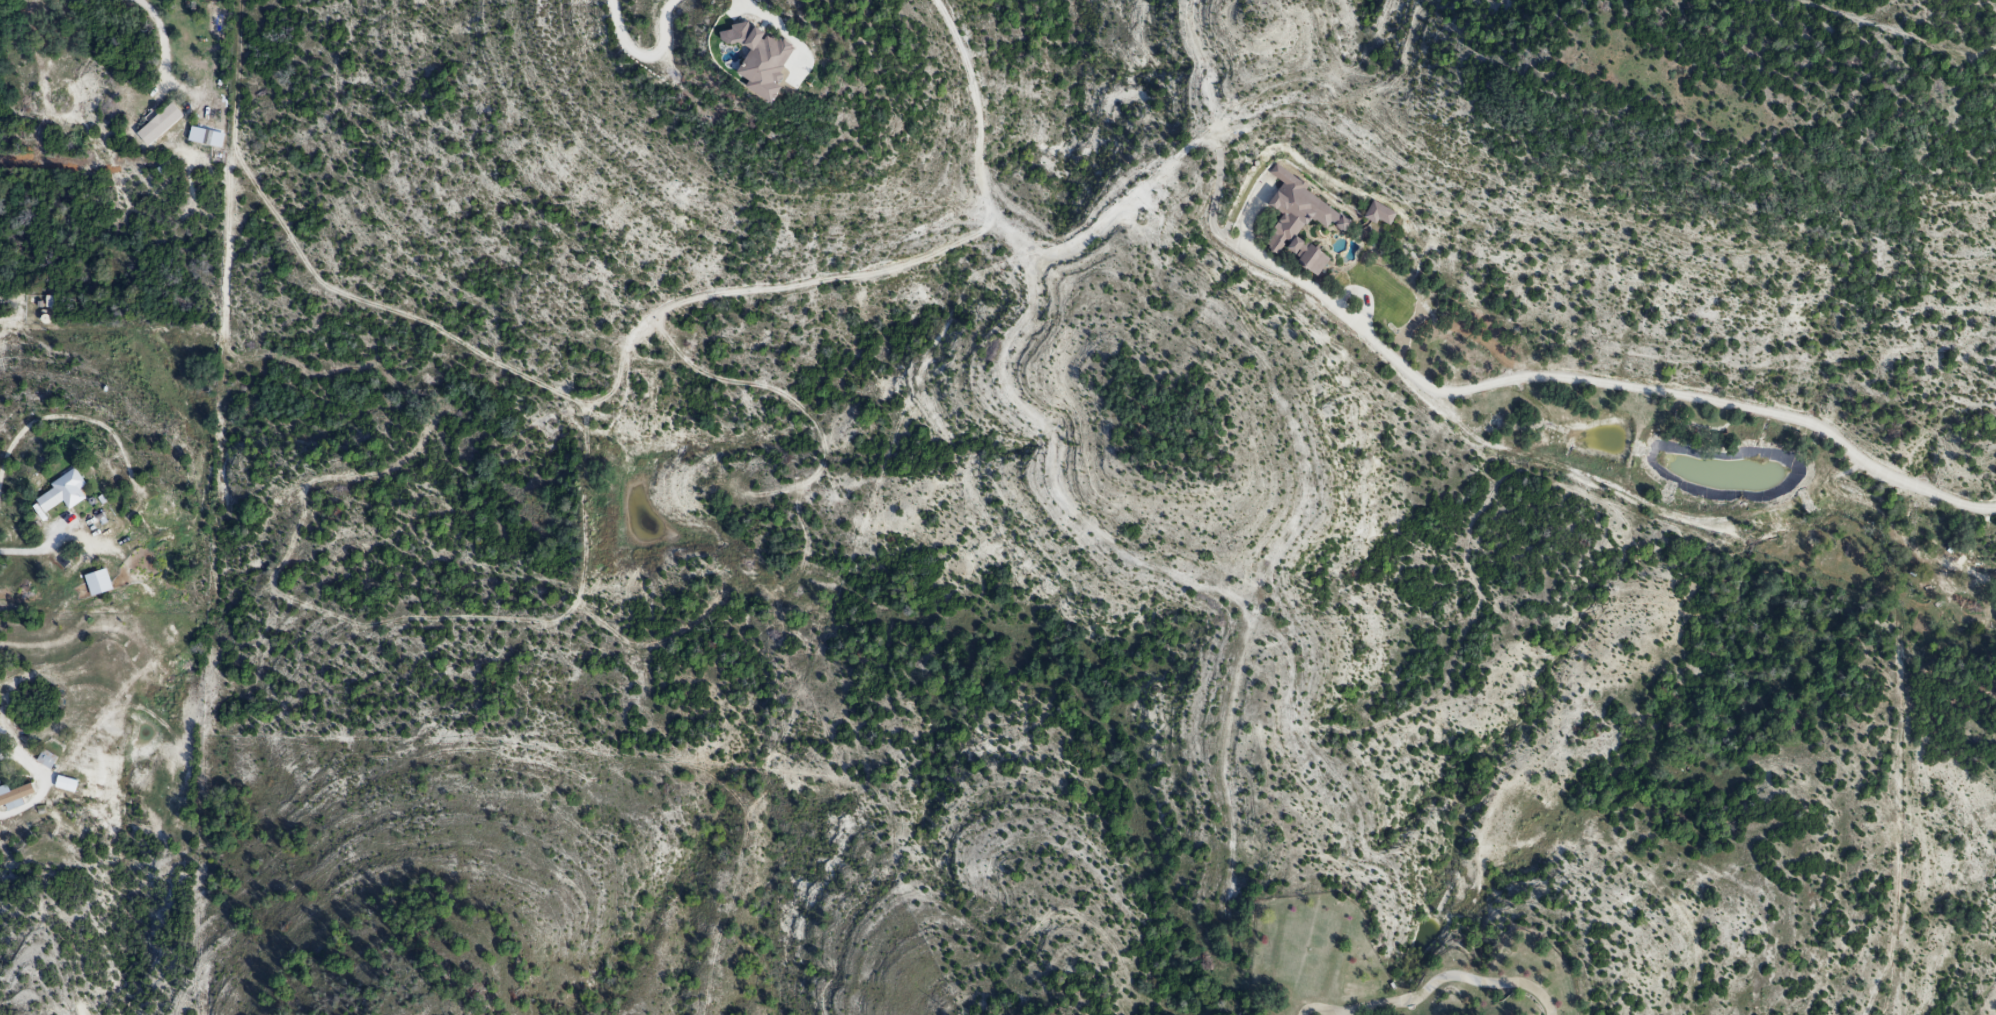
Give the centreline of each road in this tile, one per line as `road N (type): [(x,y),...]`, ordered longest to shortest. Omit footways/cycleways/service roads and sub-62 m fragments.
road 1 (residential): [(1017,231),(988,184),(985,111),(964,30),(945,0)]

